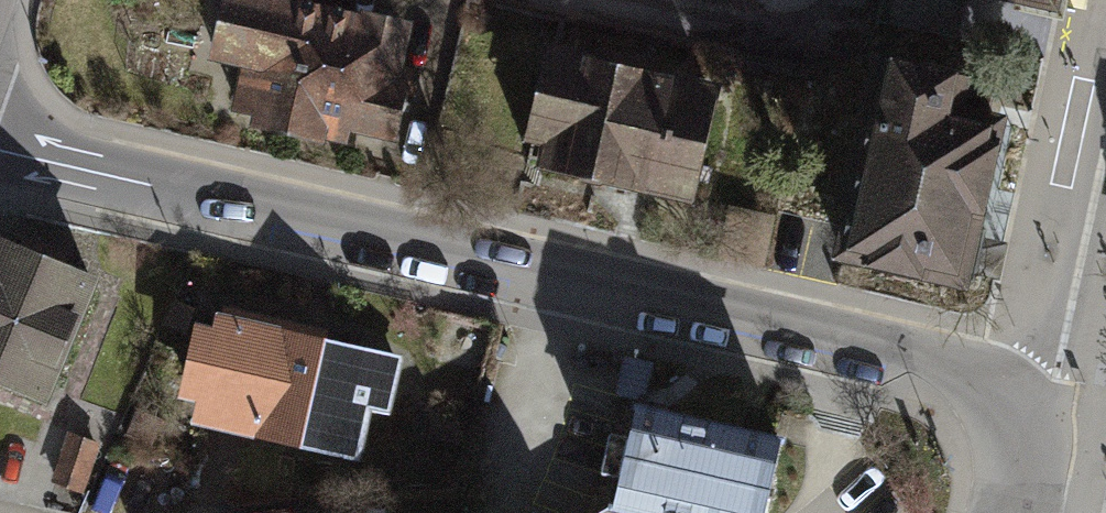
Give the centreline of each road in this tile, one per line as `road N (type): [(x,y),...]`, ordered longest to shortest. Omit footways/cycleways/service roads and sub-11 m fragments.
road 1 (residential): [(1014,415),(981,382),(920,354),(0,151)]
road 2 (residential): [(579,0),(751,42),(803,38),(844,10),(847,0)]
road 3 (residential): [(1105,149),(1056,372),(1014,415)]

